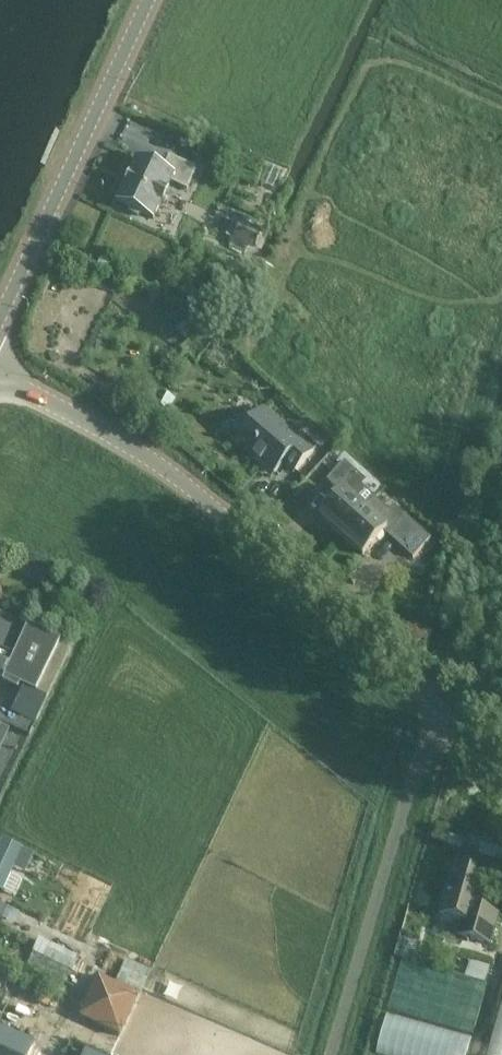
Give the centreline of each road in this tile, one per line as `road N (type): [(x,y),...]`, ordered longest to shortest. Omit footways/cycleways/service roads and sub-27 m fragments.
road 1 (tertiary): [(501,769),(159,467),(0,375)]
road 2 (track): [(433,712),(334,1054)]
road 3 (tertiary): [(0,321),(150,0)]

